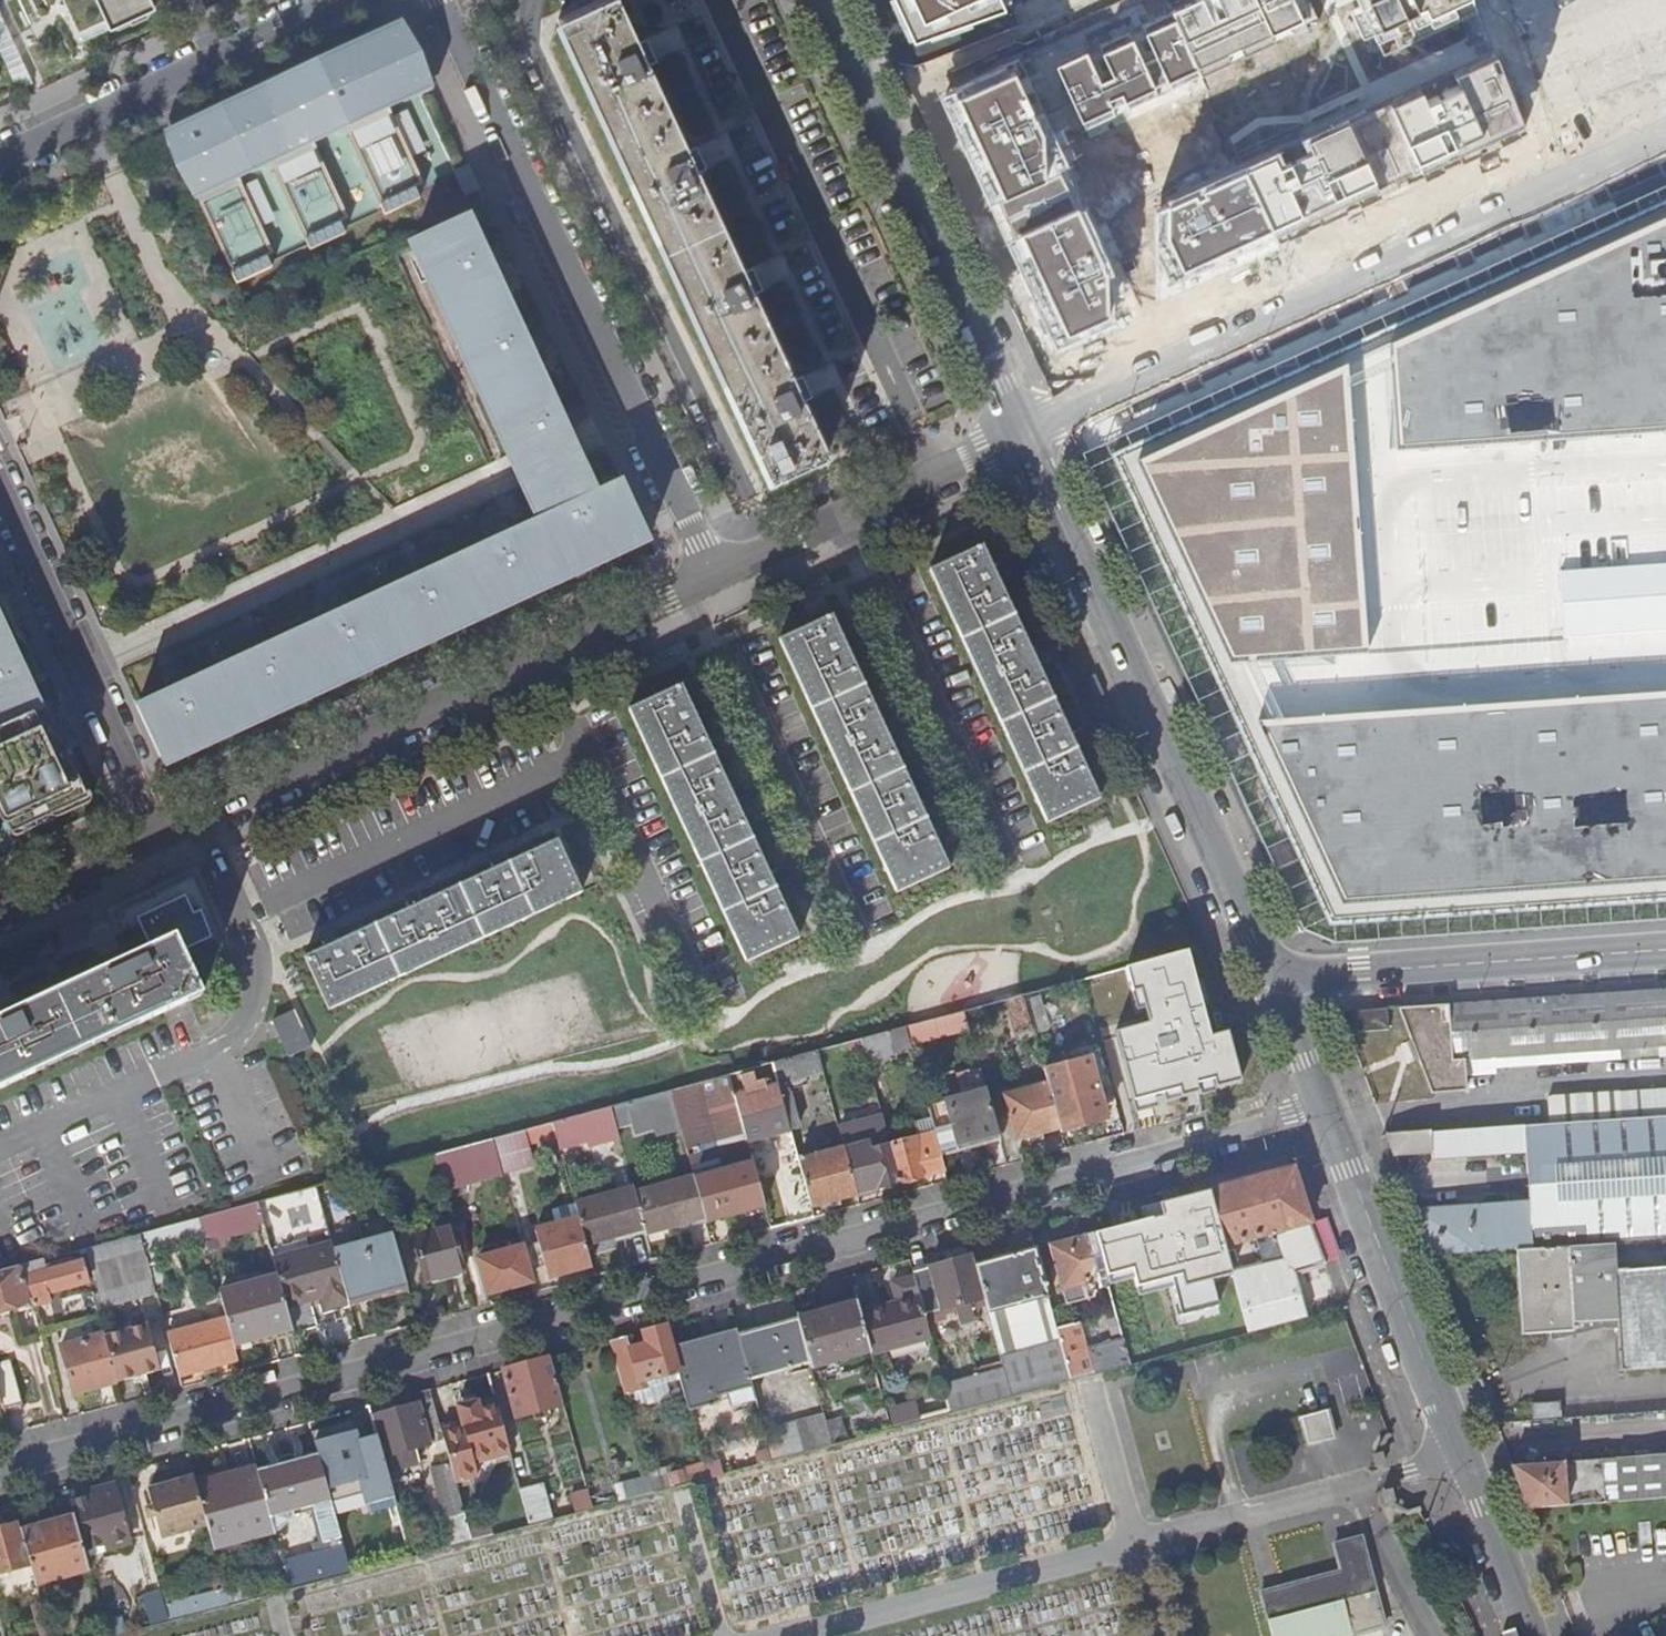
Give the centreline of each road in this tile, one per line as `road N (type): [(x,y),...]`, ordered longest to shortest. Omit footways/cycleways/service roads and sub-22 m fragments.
road 1 (residential): [(1324,1103),(0,1467)]
road 2 (residential): [(1665,134),(1022,431)]
road 3 (residential): [(710,574),(440,0)]
road 4 (residential): [(1279,990),(1022,431)]
road 5 (residential): [(158,836),(710,574)]
road 6 (residential): [(1533,1635),(1324,1103)]
road 7 (residential): [(1022,431),(821,0)]
road 8 (residential): [(1279,990),(1321,976),(1665,951)]
road 9 (residential): [(0,159),(352,0)]
road 10 (residential): [(158,836),(0,496)]
road 11 (residential): [(710,574),(1022,431)]
road 12 (residential): [(0,909),(158,836)]
road 13 (residential): [(1324,1103),(1279,990)]

